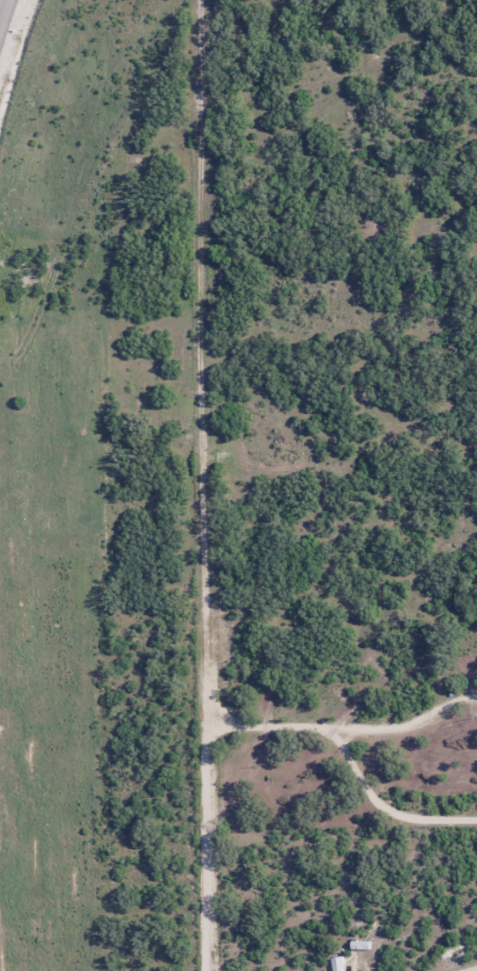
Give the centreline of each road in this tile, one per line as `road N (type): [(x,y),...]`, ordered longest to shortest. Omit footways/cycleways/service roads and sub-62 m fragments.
road 1 (residential): [(207,970),(203,0)]

